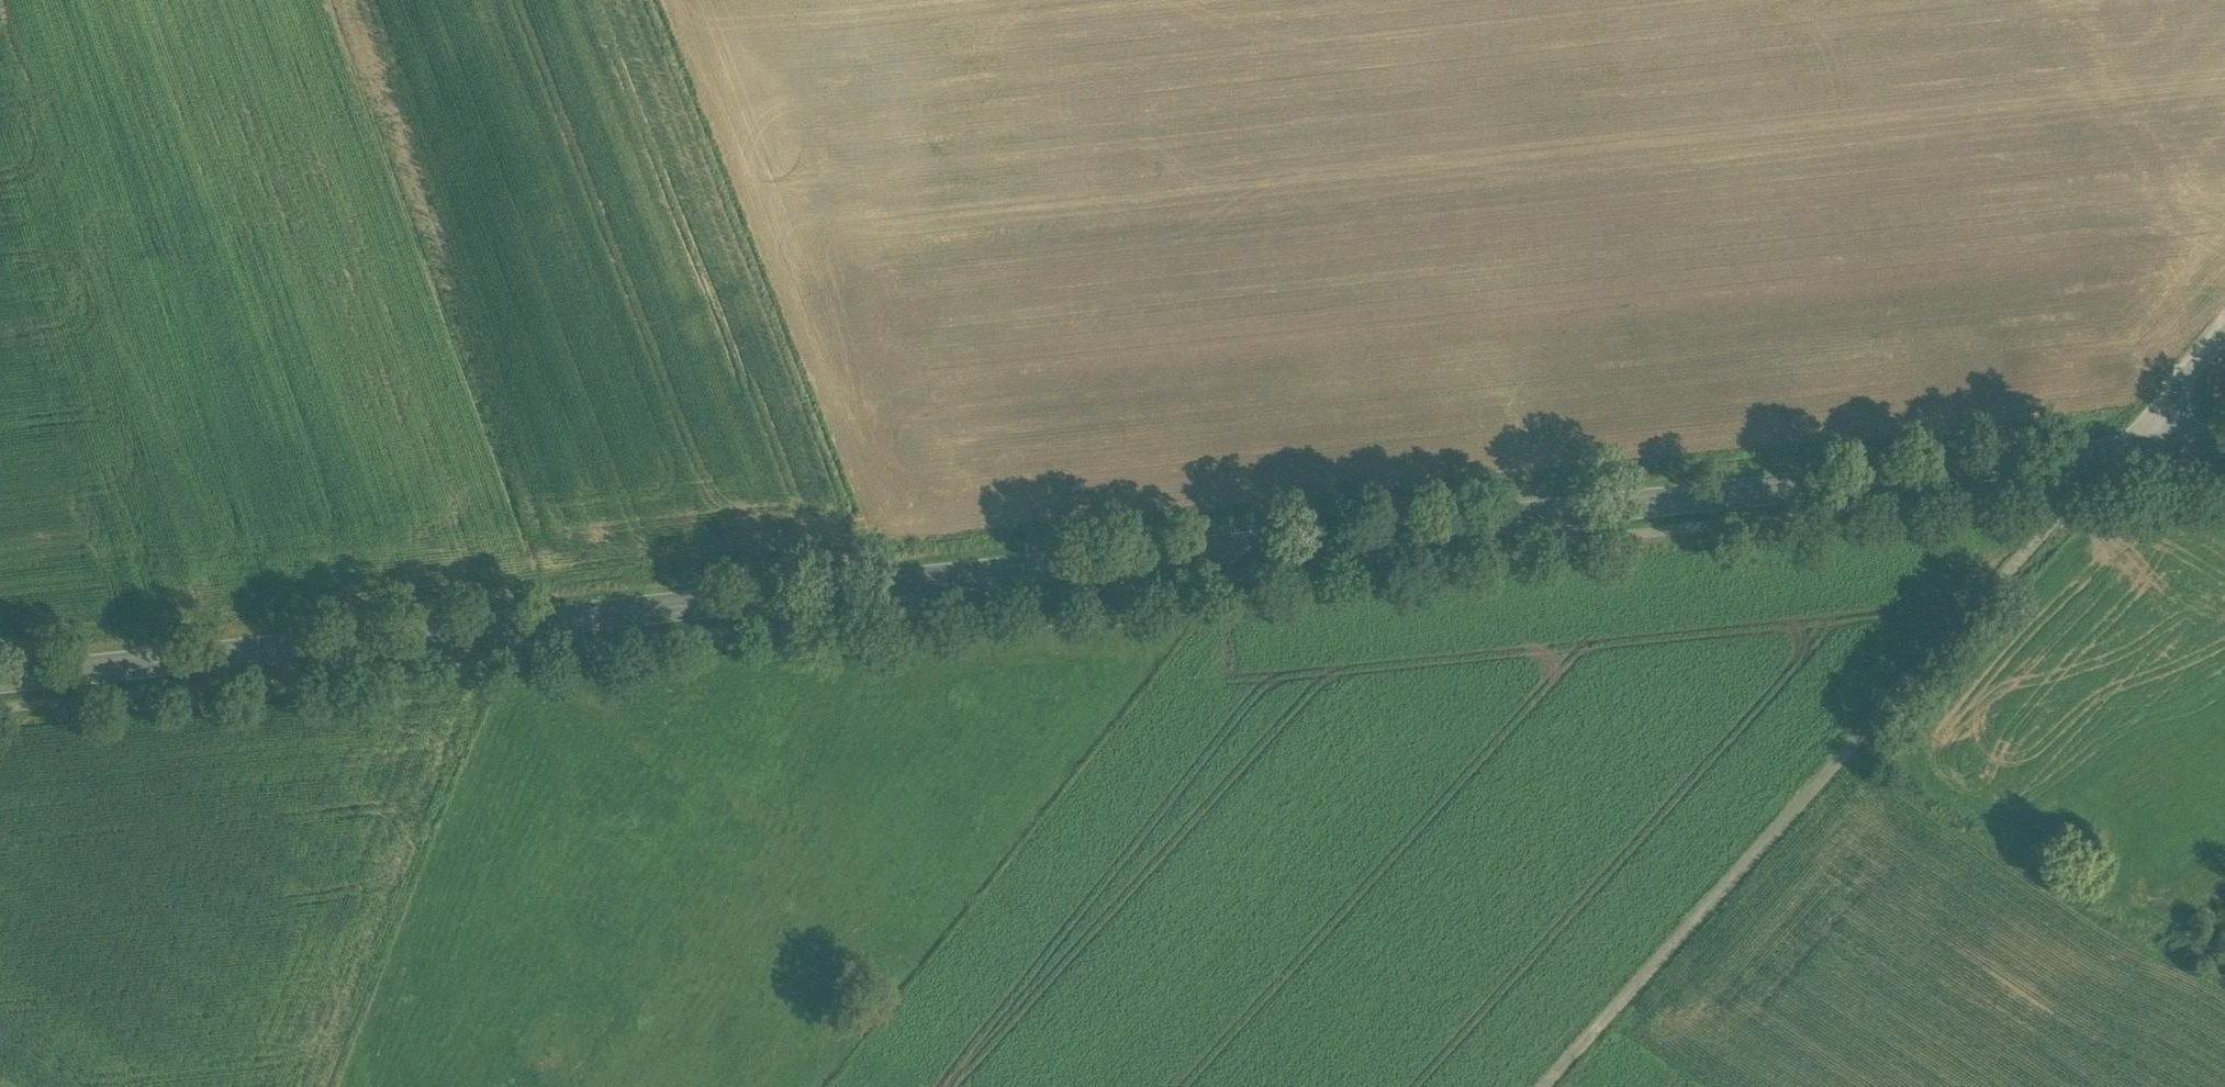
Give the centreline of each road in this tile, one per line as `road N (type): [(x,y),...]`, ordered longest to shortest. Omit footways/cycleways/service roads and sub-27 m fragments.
road 1 (secondary): [(2120,457),(0,680)]
road 2 (track): [(1544,1086),(2120,457)]
road 3 (unclassified): [(2120,457),(2224,333)]

